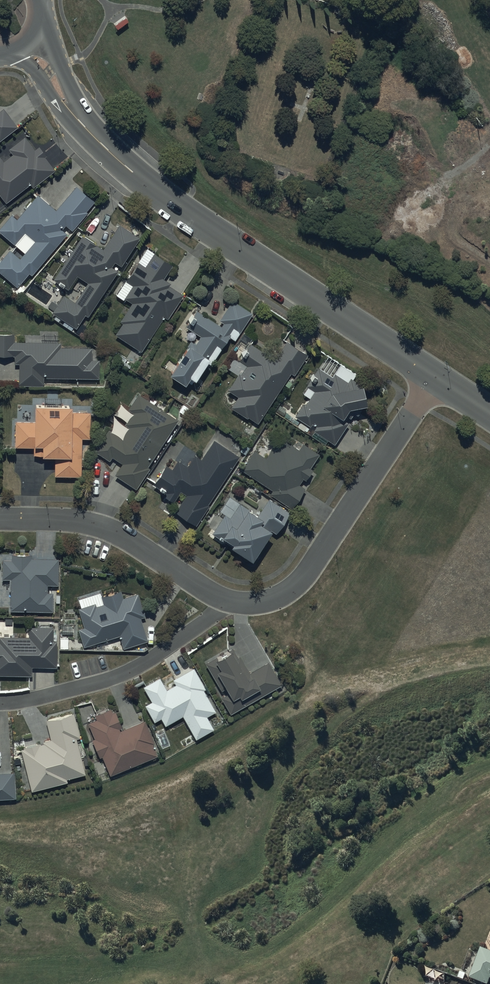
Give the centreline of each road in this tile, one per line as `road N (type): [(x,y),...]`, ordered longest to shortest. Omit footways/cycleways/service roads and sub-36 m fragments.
road 1 (tertiary): [(435,376),(132,172),(83,125),(27,44)]
road 2 (residential): [(435,376),(304,575),(265,601),(225,599)]
road 3 (residential): [(225,599),(127,673),(0,704)]
road 4 (residential): [(225,599),(113,529),(76,519),(0,516)]

